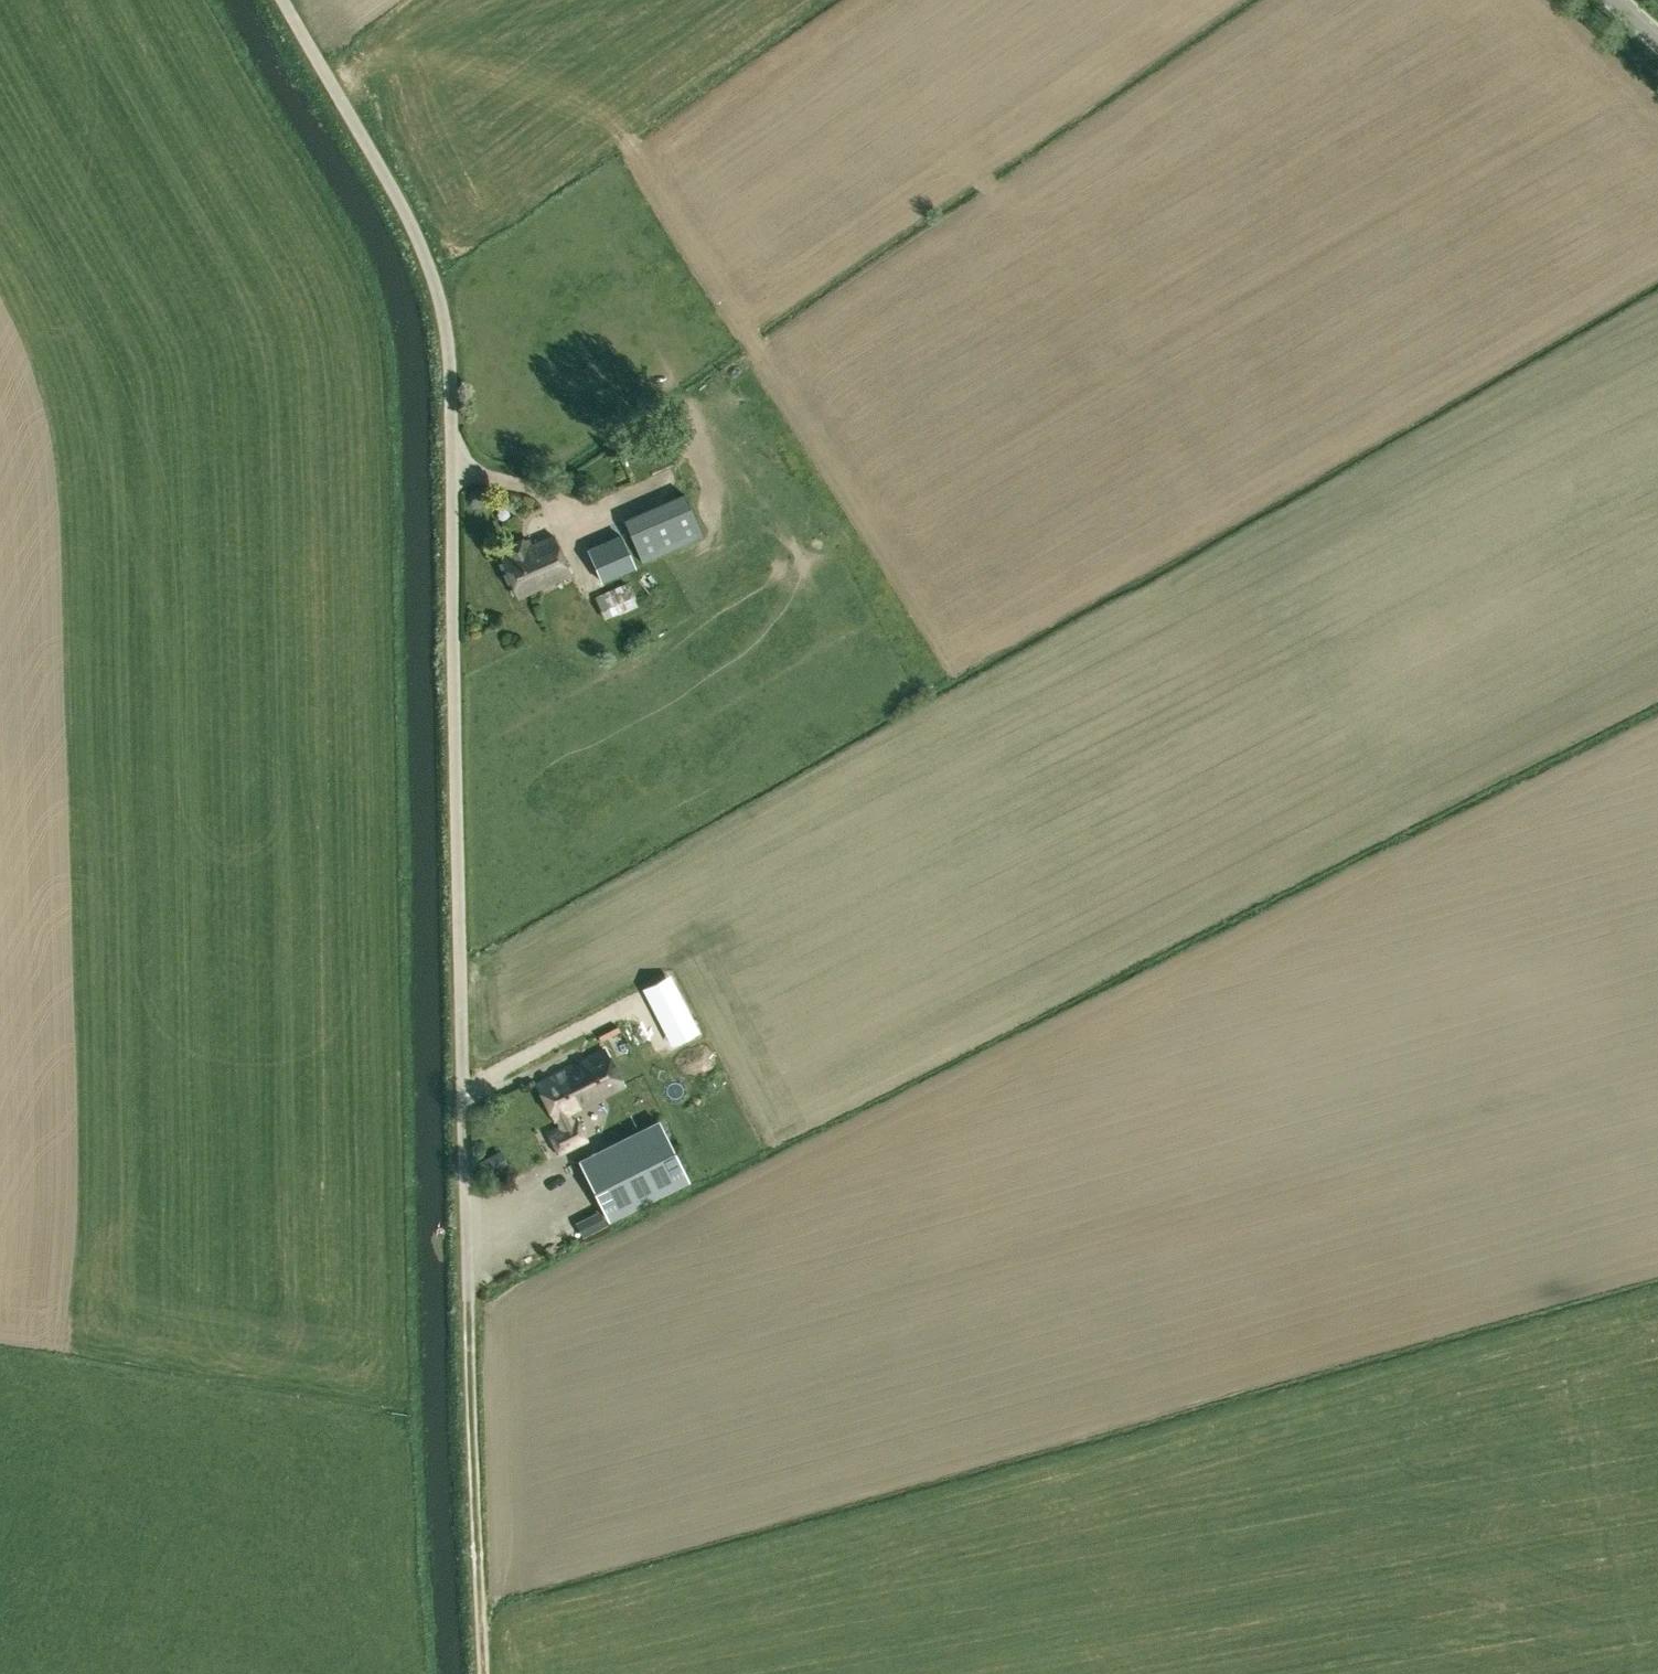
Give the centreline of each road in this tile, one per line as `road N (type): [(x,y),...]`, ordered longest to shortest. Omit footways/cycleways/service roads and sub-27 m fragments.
road 1 (unclassified): [(280,0),(403,221),(430,285),(443,350),(464,1296)]
road 2 (track): [(464,1296),(482,1673)]

